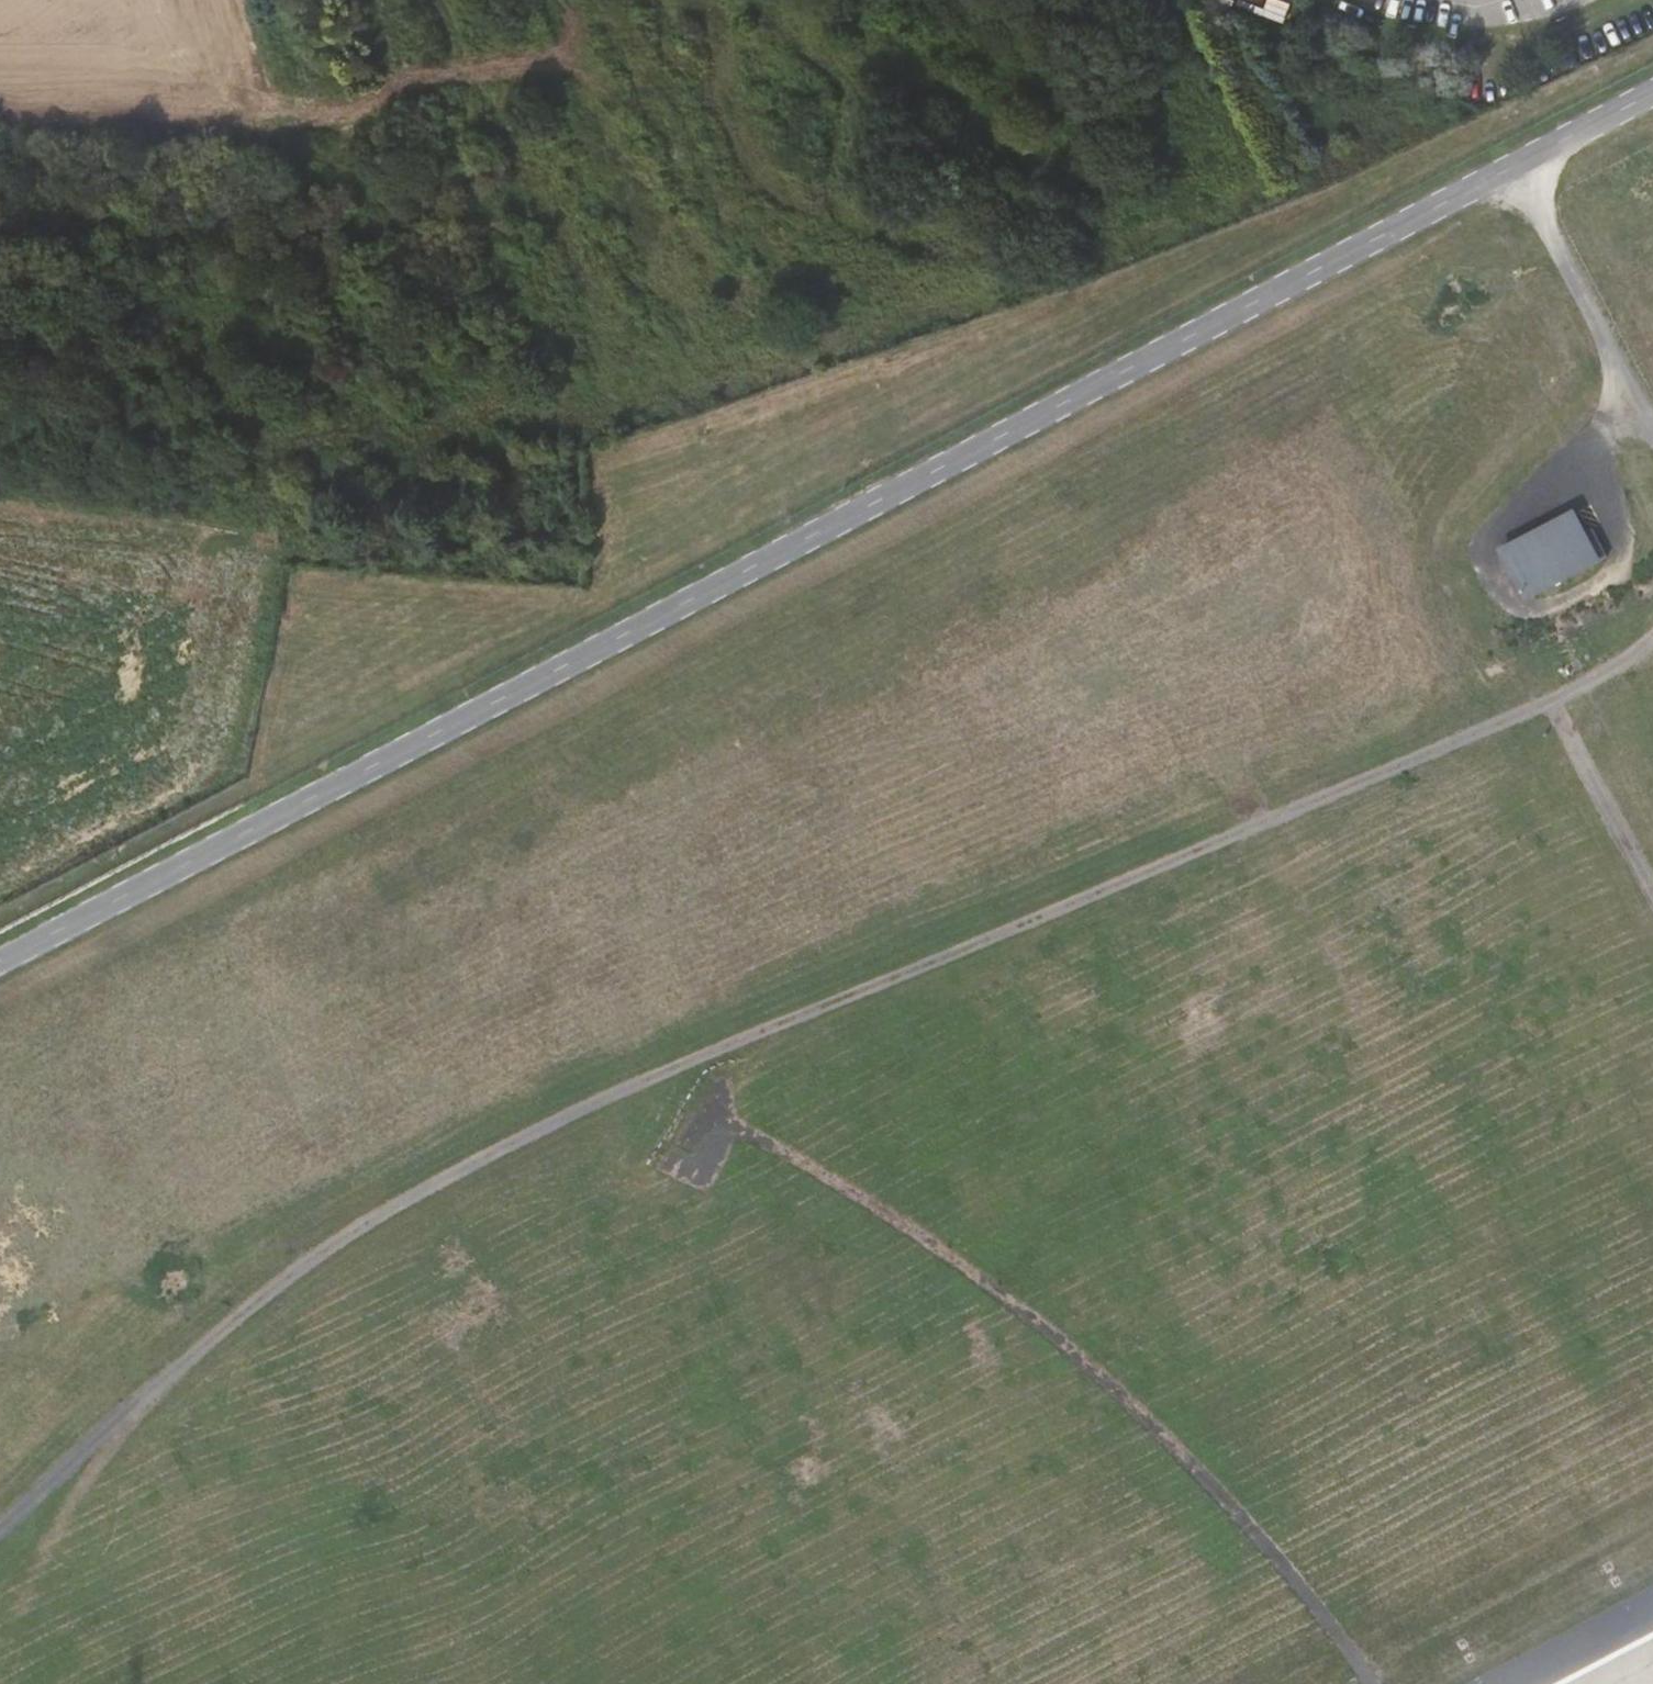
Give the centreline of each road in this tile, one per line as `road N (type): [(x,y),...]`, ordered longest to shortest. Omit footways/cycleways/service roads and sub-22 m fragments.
road 1 (track): [(0,1524),(220,1333),(379,1216),(557,1118),(1563,698),(1652,636)]
road 2 (track): [(1652,423),(1512,161)]
road 3 (track): [(1652,895),(1551,703)]

